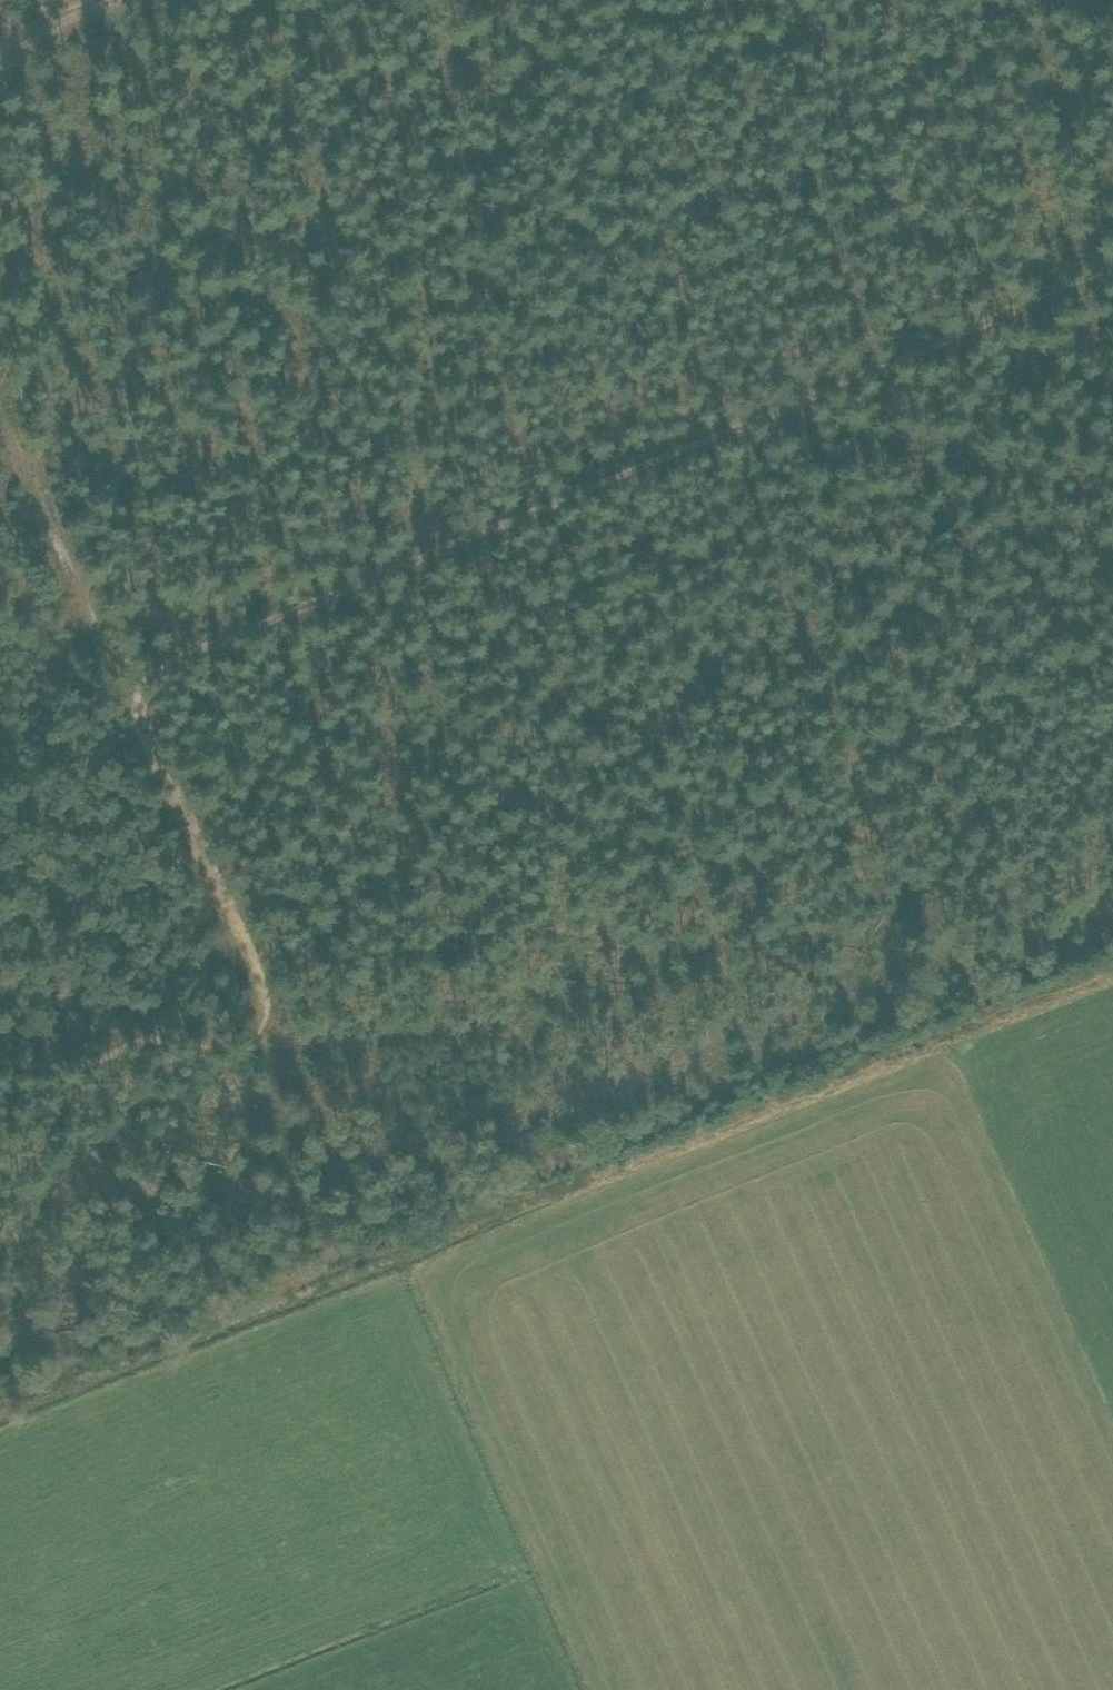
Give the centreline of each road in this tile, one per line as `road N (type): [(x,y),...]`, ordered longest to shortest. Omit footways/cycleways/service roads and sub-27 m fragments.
road 1 (track): [(1112,276),(124,685),(274,1002),(267,1024),(255,1042),(142,1046),(40,1072),(0,1058)]
road 2 (track): [(124,685),(0,411)]
road 3 (track): [(0,47),(115,0)]

